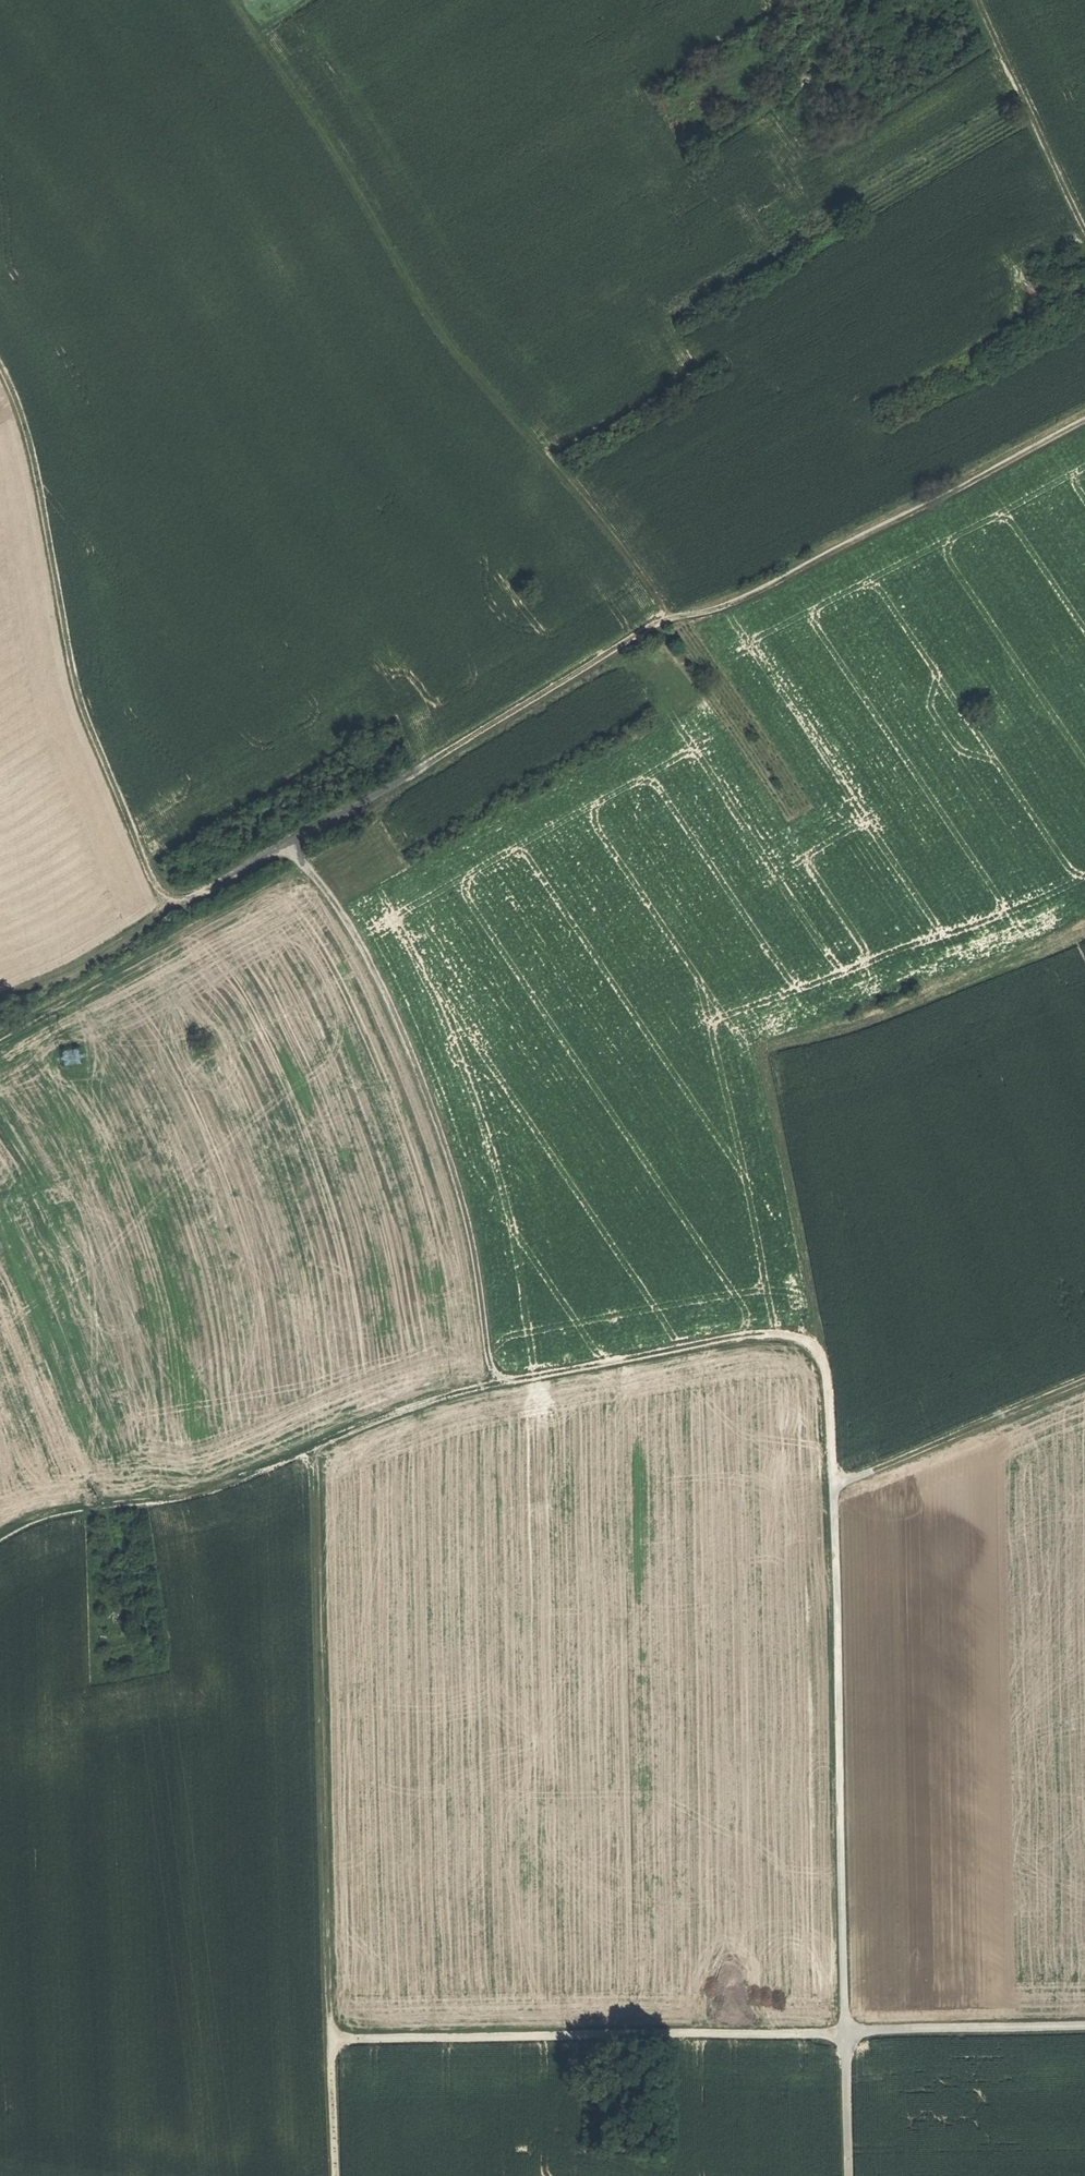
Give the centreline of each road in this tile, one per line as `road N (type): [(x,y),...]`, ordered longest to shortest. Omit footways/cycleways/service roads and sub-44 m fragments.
road 1 (track): [(846,2036),(827,1377),(766,1046),(879,1018),(1084,929)]
road 2 (track): [(1084,416),(724,606),(682,613),(647,630),(292,846),(180,904)]
road 3 (track): [(824,1359),(808,1342),(767,1336),(471,1391),(203,1480),(41,1509),(0,1532)]
road 4 (track): [(682,613),(598,497),(435,313),(240,0)]
road 5 (track): [(331,2043),(326,1440)]
road 6 (track): [(292,846),(351,932),(409,1048),(467,1222),(491,1363),(512,1383)]
road 7 (track): [(180,904),(154,887),(86,722),(27,432),(0,369)]
road 8 (track): [(331,2043),(846,2036)]
road 9 (track): [(1084,1381),(835,1491)]
road 10 (track): [(1084,222),(983,0)]
road 11 (track): [(846,2036),(1084,2029)]
road 12 (track): [(180,904),(0,1002)]
road 13 (track): [(849,2175),(846,2036)]
road 14 (track): [(336,2175),(331,2043)]

